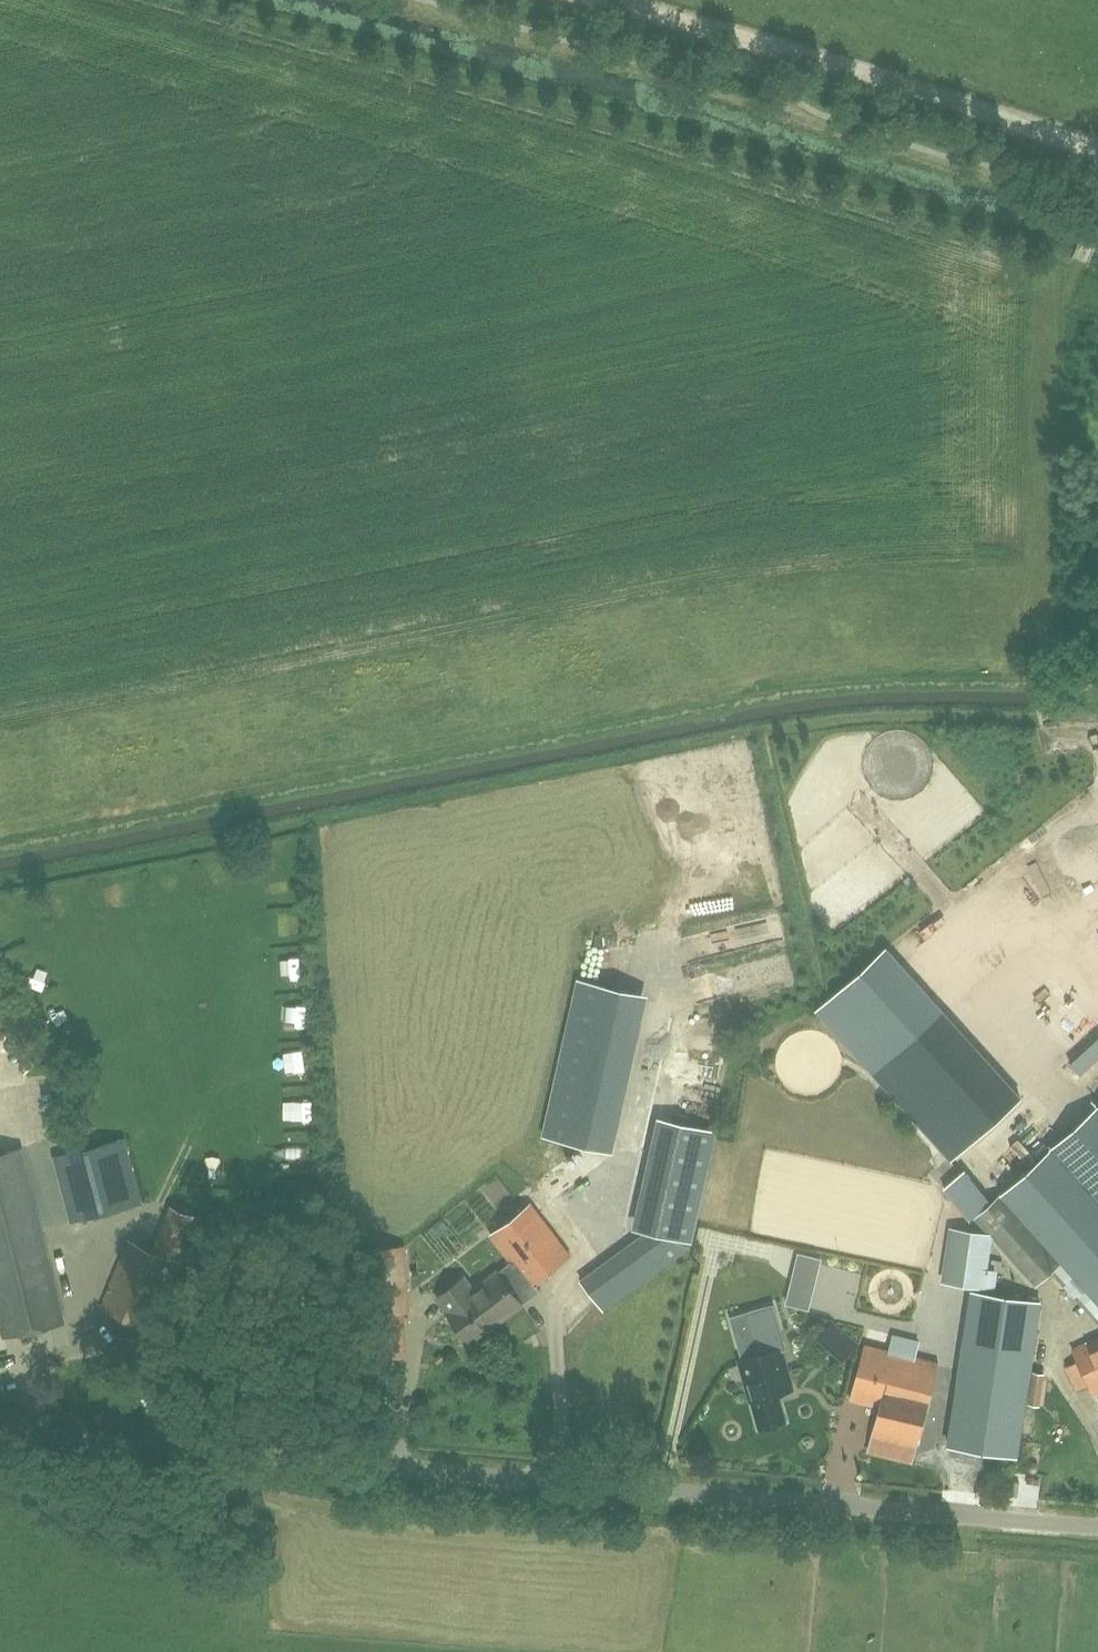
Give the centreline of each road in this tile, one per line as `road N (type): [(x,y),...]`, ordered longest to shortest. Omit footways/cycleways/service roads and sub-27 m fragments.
road 1 (unclassified): [(0,1435),(1097,1526)]
road 2 (track): [(599,0),(1097,151)]

